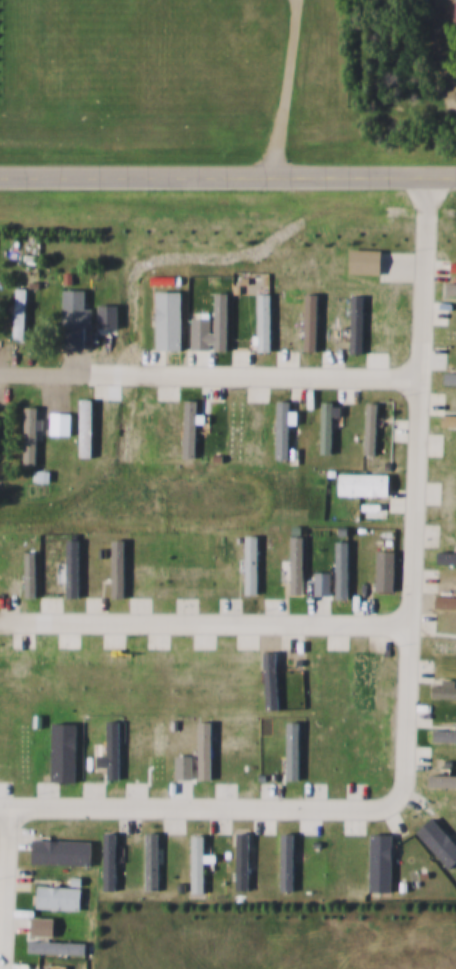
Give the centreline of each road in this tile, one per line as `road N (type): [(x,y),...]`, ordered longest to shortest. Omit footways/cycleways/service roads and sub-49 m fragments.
road 1 (residential): [(380,797),(390,783),(415,175)]
road 2 (tertiary): [(0,173),(455,175)]
road 3 (residential): [(397,621),(0,616)]
road 4 (residential): [(0,801),(364,804),(380,797)]
road 5 (residential): [(80,370),(407,374)]

